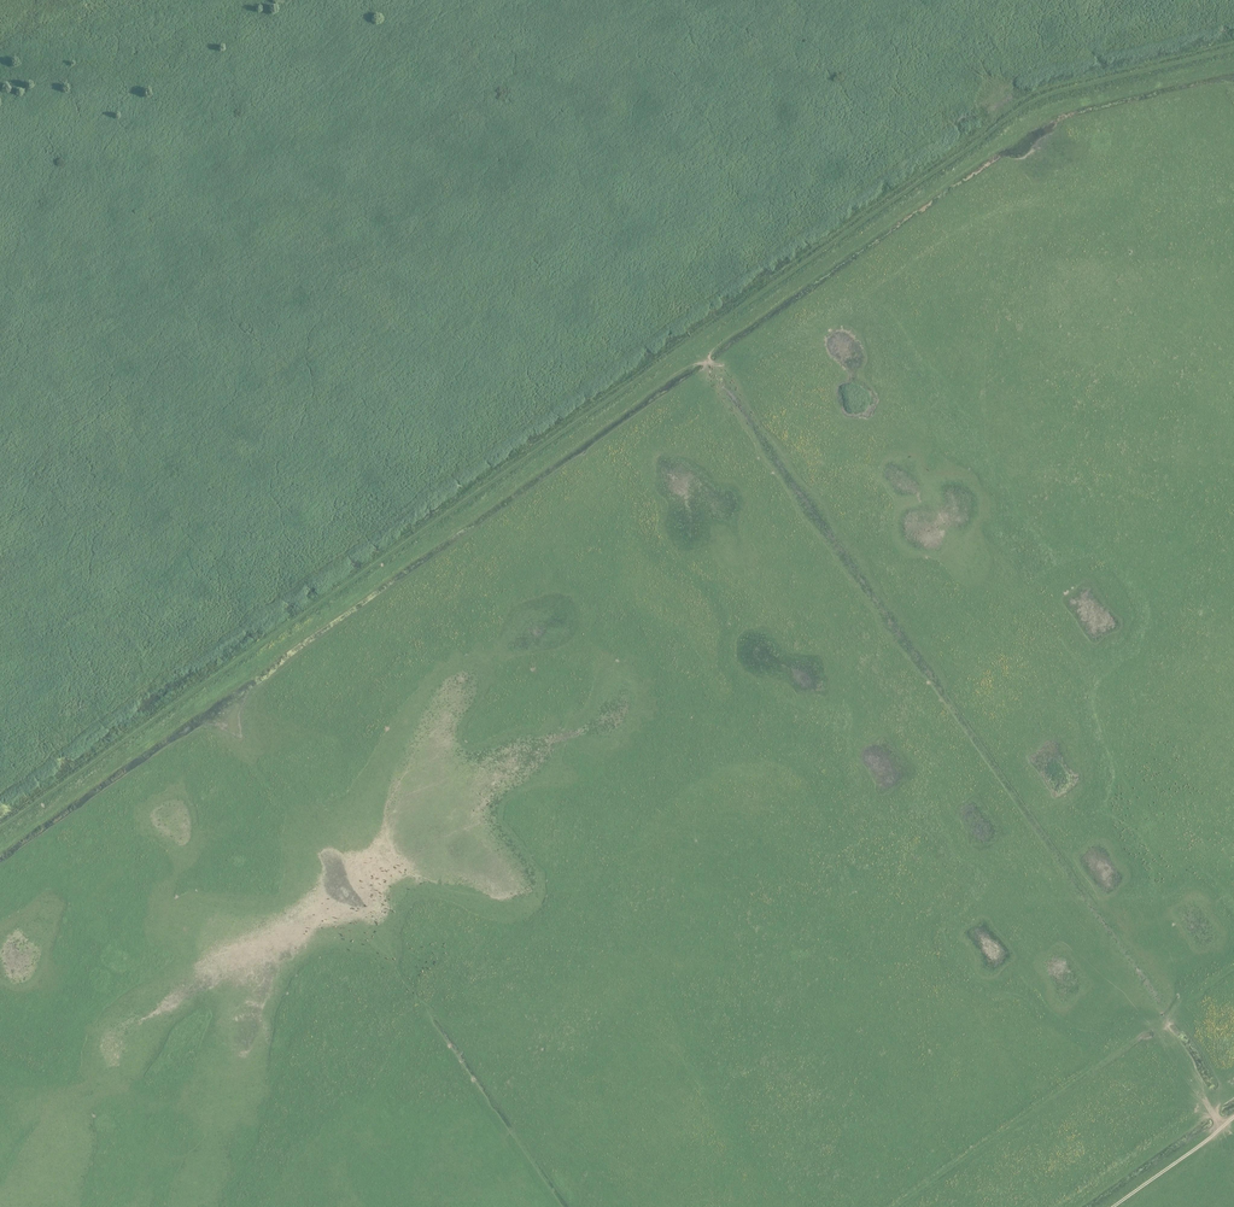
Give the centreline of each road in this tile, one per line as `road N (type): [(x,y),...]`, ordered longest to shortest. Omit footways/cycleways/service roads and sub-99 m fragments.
road 1 (track): [(1233,1116),(1113,1206)]

